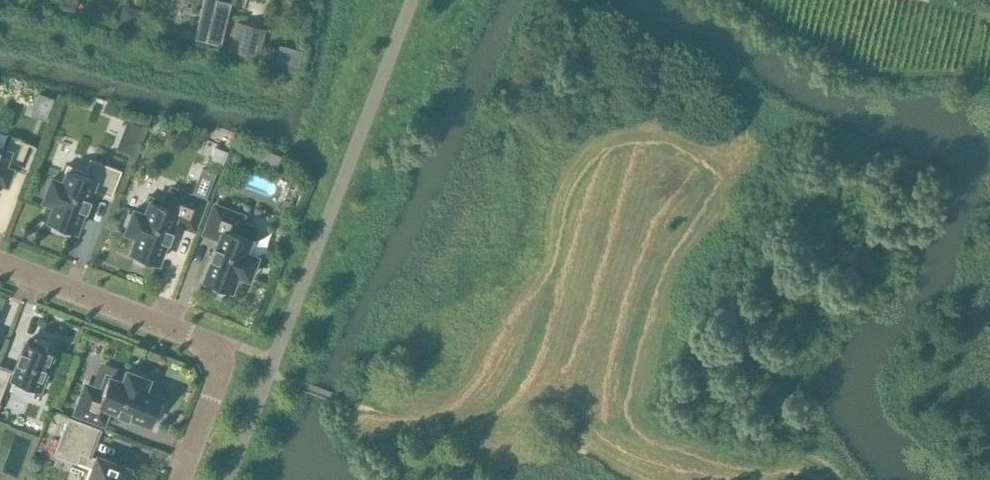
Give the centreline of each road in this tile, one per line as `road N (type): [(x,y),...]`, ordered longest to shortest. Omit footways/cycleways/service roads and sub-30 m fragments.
road 1 (residential): [(0,267),(226,355),(179,479)]

